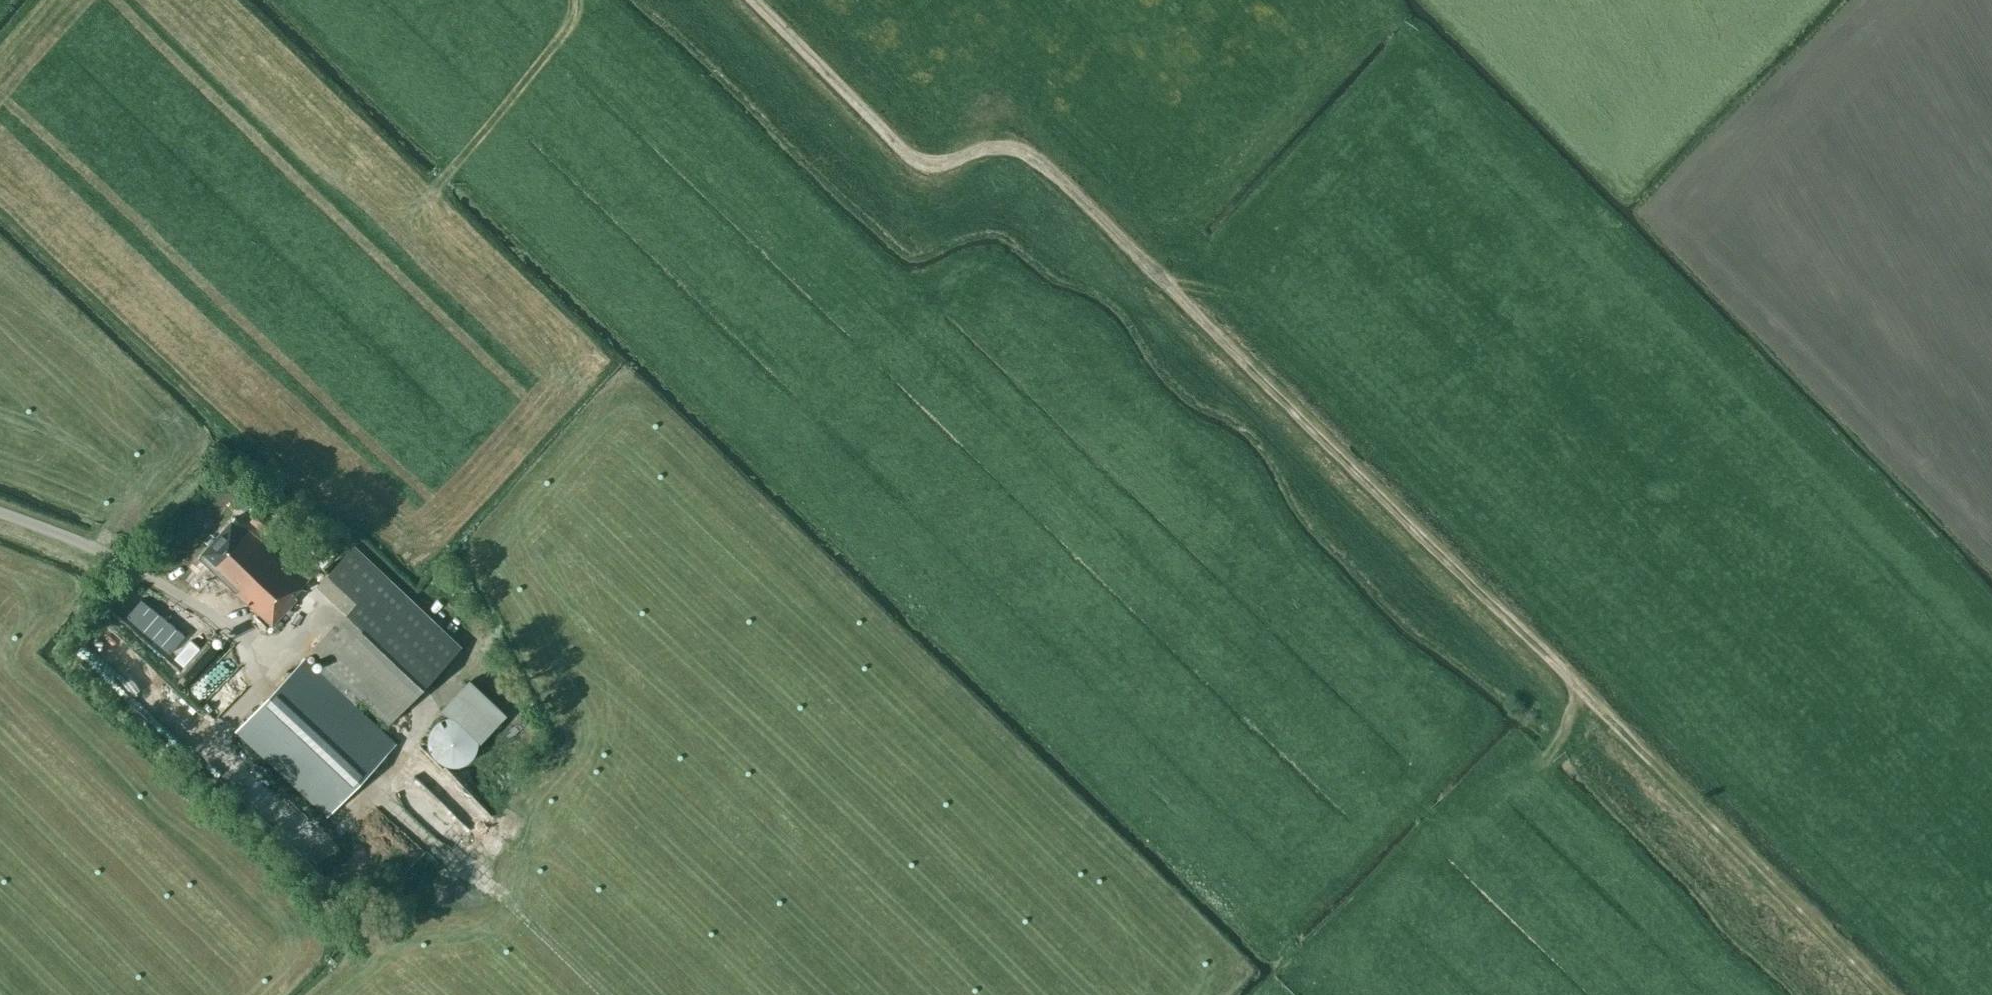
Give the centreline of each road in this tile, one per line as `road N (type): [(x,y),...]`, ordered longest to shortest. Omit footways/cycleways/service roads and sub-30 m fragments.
road 1 (unclassified): [(146,580),(91,545),(0,511)]

